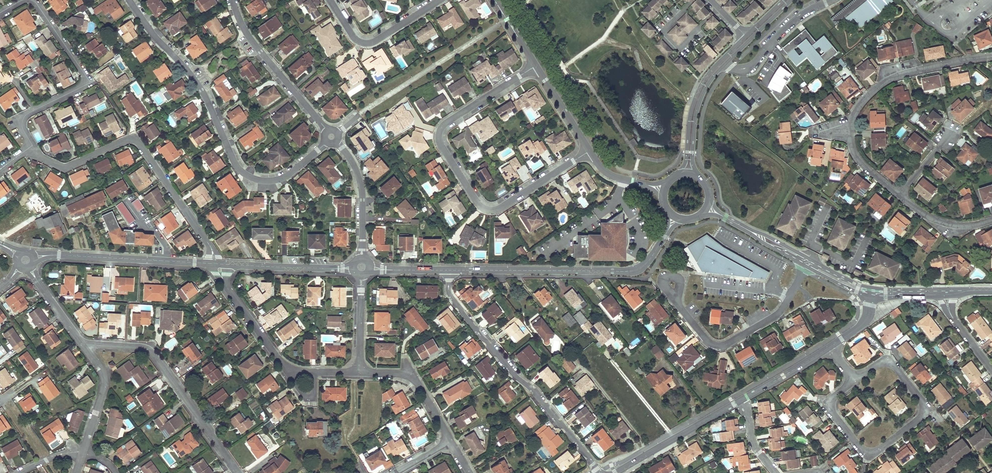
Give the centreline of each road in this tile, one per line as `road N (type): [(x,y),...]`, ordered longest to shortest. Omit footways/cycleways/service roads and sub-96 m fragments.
road 1 (residential): [(536,66),(440,129),(441,145),(477,203),(499,208),(590,151)]
road 2 (residential): [(326,141),(280,179),(246,175),(199,86),(129,0)]
road 3 (residential): [(855,380),(830,407),(865,451),(924,413),(889,361),(856,379)]
road 4 (residential): [(597,469),(463,313),(448,291),(449,270)]
road 5 (residential): [(209,245),(134,139),(64,168),(32,145)]
road 6 (secondary): [(664,236),(631,271),(449,270)]
road 7 (residential): [(83,344),(149,351),(238,472)]
road 8 (residential): [(32,145),(24,116),(88,81),(33,0)]
road 9 (residential): [(676,302),(708,341),(724,345),(779,313),(806,266)]
road 10 (residential): [(360,373),(286,367),(226,285)]
road 11 (residential): [(991,57),(891,79),(858,106),(850,135)]
road 12 (secondary): [(208,263),(34,257)]
road 13 (residential): [(232,0),(250,39),(328,130)]
road 14 (tertiary): [(746,36),(701,84),(678,175)]
road 15 (tertiary): [(741,399),(616,472)]
road 16 (residential): [(330,0),(354,37),(369,43),(439,0)]
road 17 (unclassified): [(722,68),(746,68),(796,17),(827,0)]
road 18 (secondary): [(353,267),(227,264)]
road 19 (residential): [(336,141),(361,187),(362,258)]

